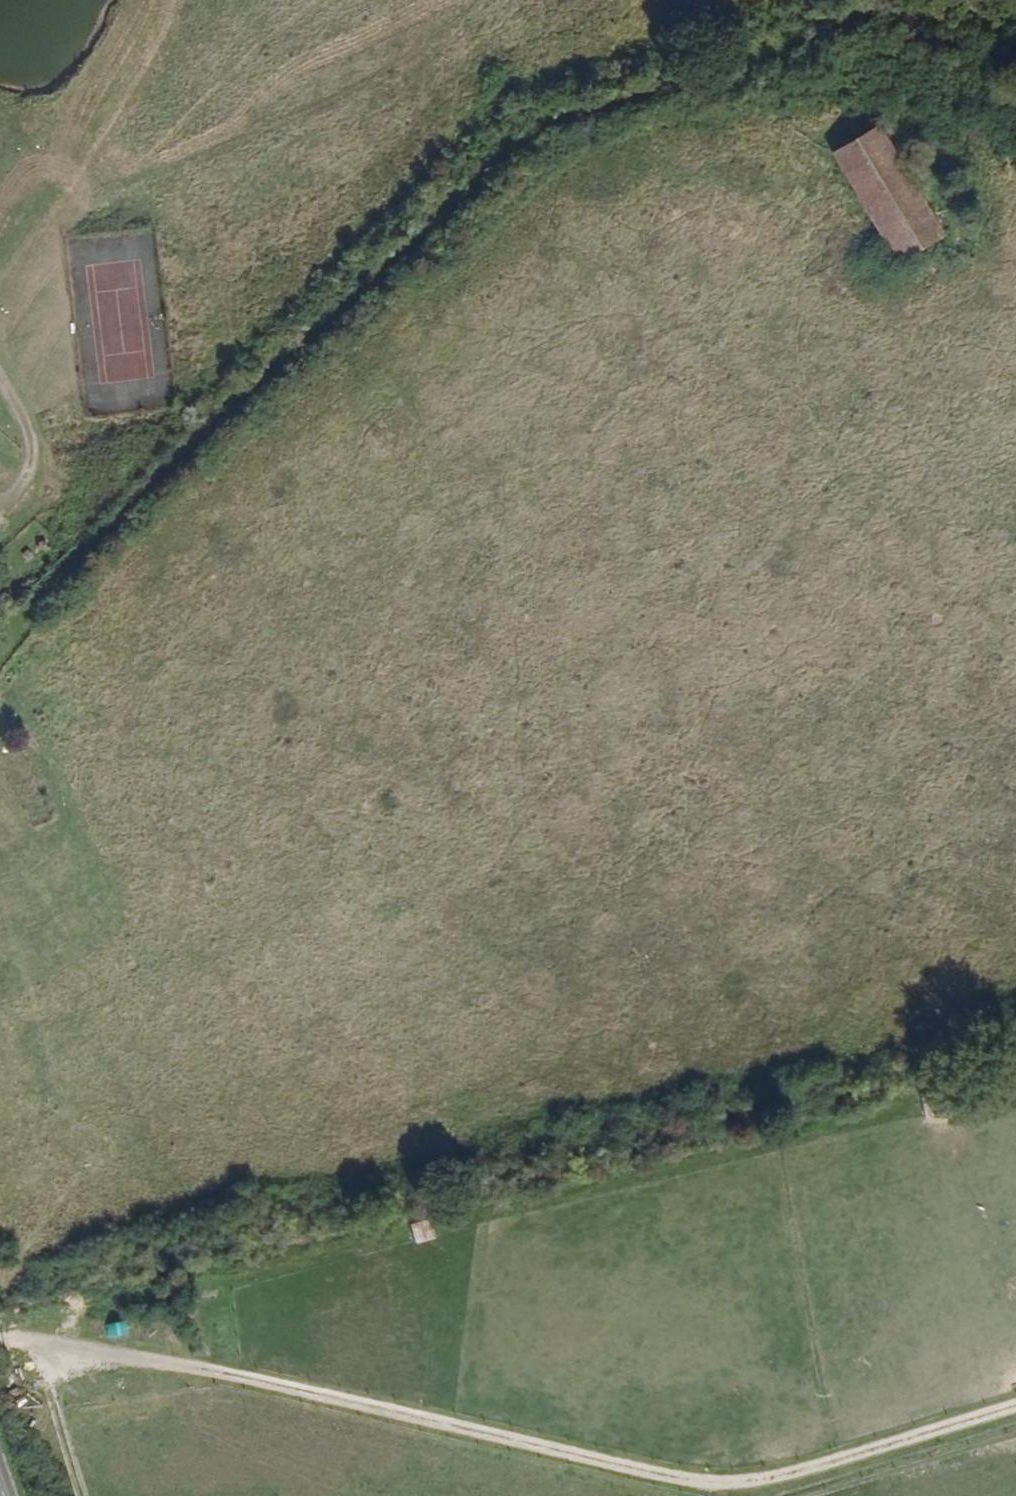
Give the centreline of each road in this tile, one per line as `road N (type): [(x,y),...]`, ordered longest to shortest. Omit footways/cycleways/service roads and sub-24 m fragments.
road 1 (track): [(0,1338),(177,1362),(717,1483),(1015,1405)]
road 2 (track): [(779,0),(620,63),(404,222),(0,634)]

